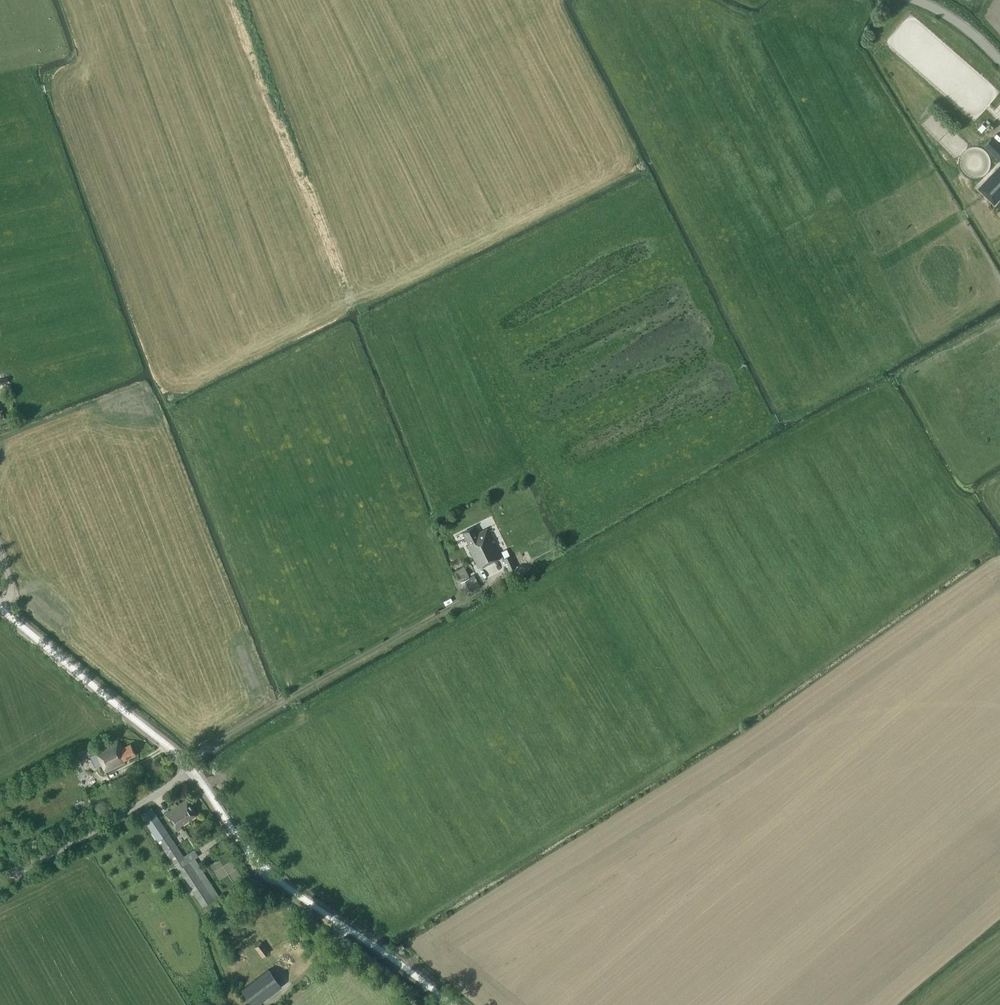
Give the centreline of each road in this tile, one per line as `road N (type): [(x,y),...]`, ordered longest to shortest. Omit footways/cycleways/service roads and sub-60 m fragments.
road 1 (unclassified): [(453,1004),(274,877),(189,766)]
road 2 (unclassified): [(189,766),(0,607)]
road 3 (unclassified): [(0,880),(173,784),(189,766)]

